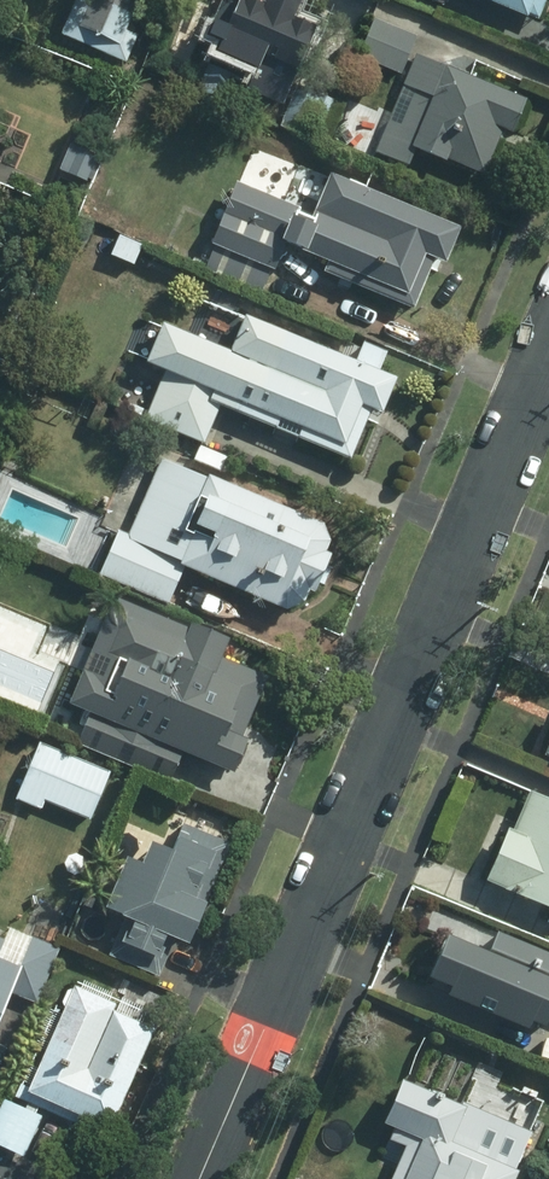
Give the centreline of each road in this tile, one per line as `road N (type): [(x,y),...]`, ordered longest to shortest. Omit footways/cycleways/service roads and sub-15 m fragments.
road 1 (residential): [(199,1178),(548,353)]

